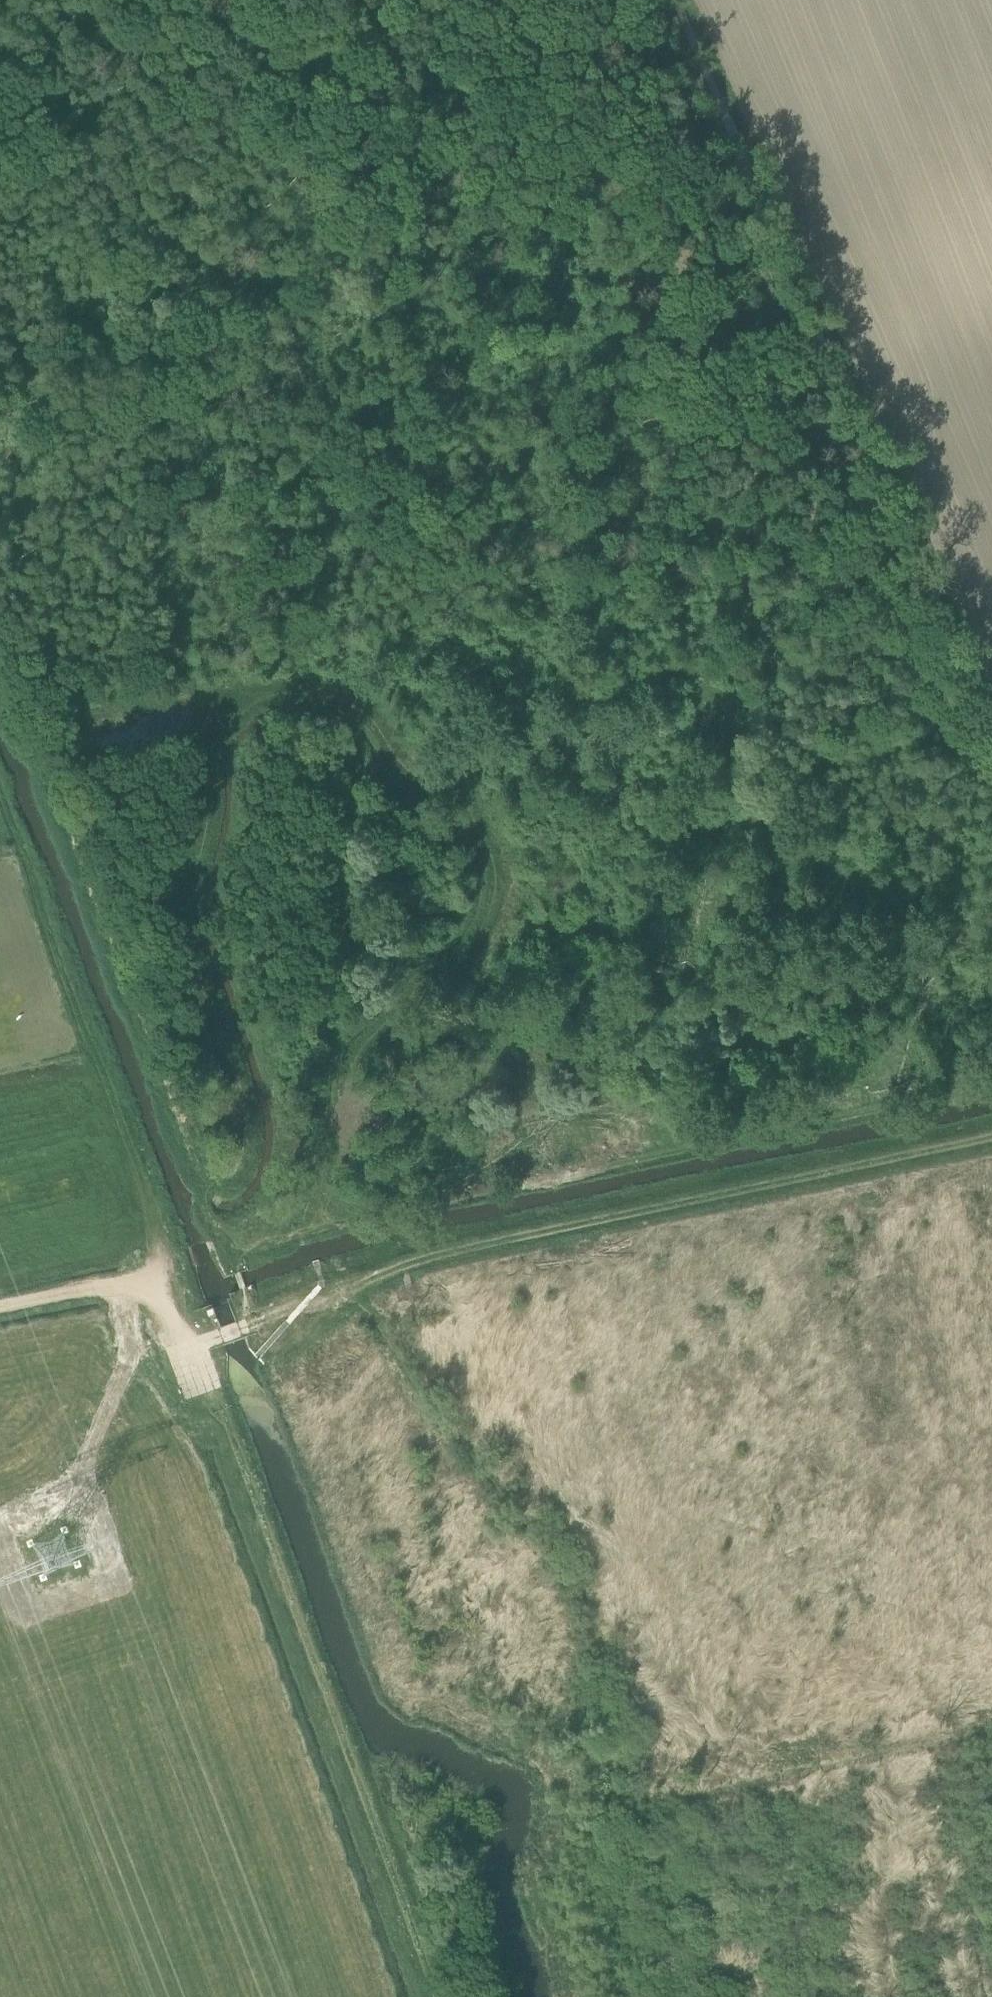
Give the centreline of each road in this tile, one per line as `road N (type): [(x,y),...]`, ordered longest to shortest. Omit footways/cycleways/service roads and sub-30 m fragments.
road 1 (track): [(655,0),(991,781)]
road 2 (track): [(250,1325),(474,1244),(991,1139)]
road 3 (track): [(438,1996),(197,1346)]
road 4 (track): [(0,1302),(134,1287),(197,1346)]

